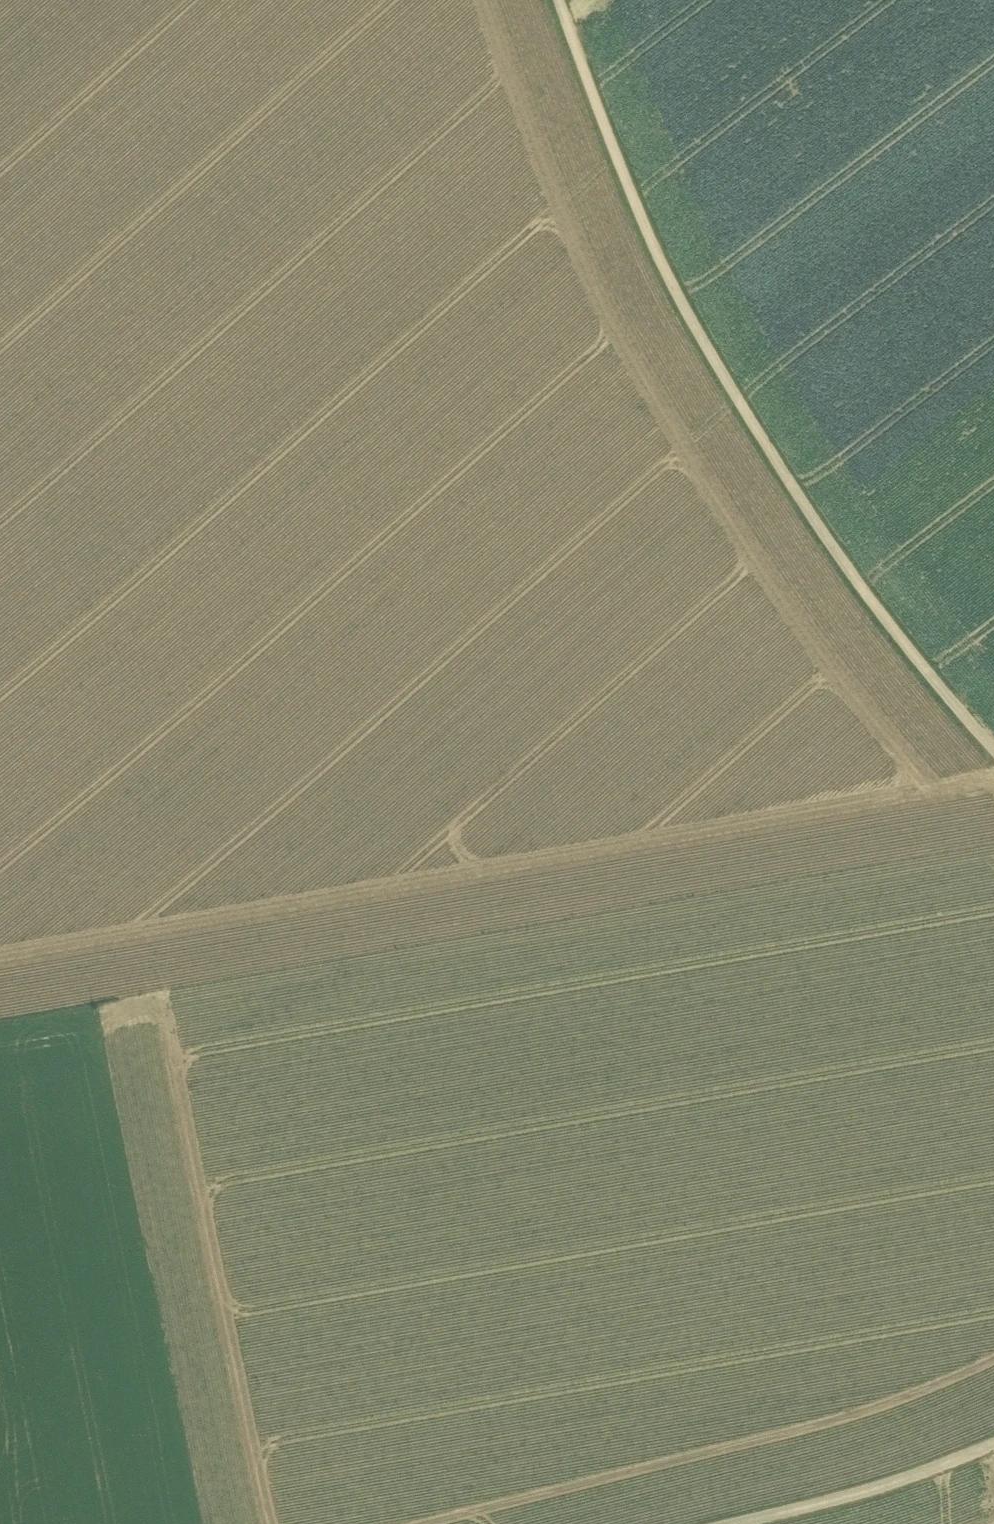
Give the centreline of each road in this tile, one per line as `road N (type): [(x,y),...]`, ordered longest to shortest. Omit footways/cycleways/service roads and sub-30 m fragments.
road 1 (track): [(559,0),(678,297),(763,444),(878,611),(993,747)]
road 2 (unclassified): [(993,1443),(898,1482),(729,1523)]

